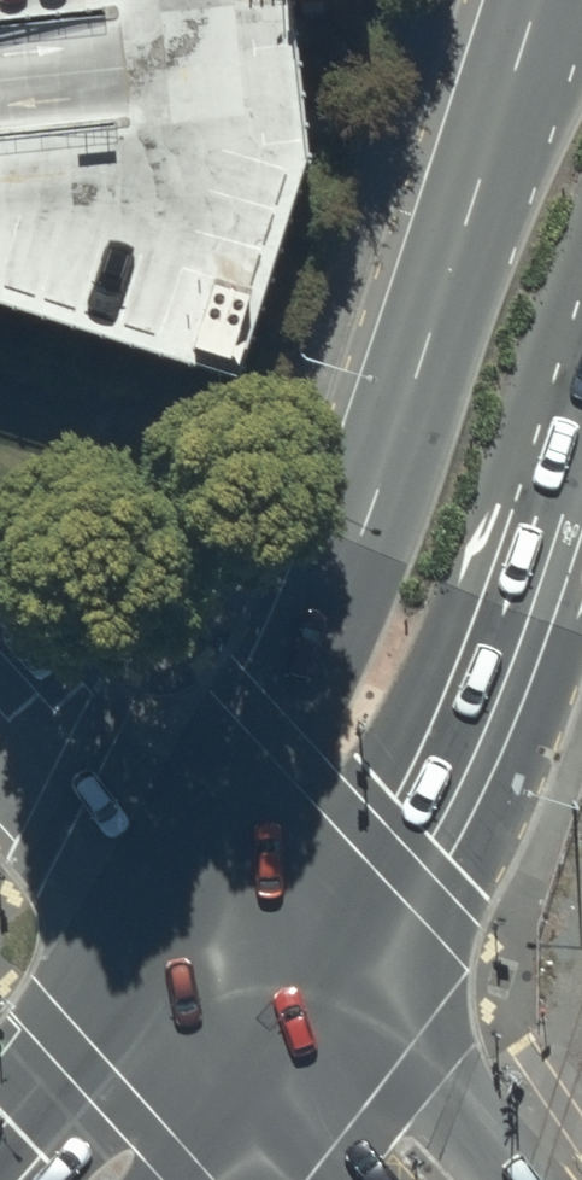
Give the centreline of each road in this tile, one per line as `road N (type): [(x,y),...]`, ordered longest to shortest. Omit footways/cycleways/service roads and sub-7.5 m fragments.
road 1 (secondary): [(183,884),(278,734),(320,641),(538,0)]
road 2 (secondary): [(581,382),(476,694),(402,869),(314,1019)]
road 3 (secondary): [(0,1122),(71,1047),(183,884)]
road 4 (tertiary): [(0,702),(183,884)]
road 5 (secondary): [(314,1019),(459,1179)]
road 6 (secondary): [(314,1019),(196,1179)]
road 7 (secondary): [(183,884),(314,1019)]

